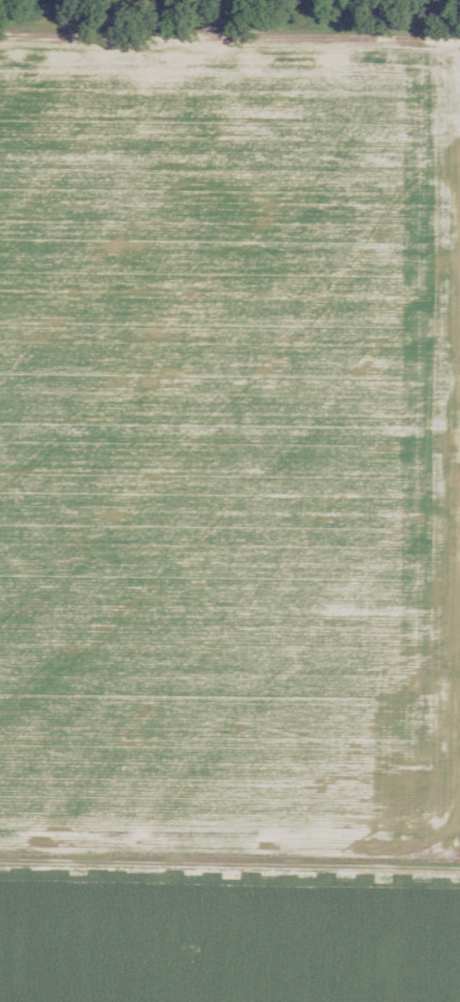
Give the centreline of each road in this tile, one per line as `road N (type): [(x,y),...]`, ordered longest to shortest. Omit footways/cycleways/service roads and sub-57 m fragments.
road 1 (residential): [(459,851),(437,861),(0,856)]
road 2 (residential): [(459,45),(0,37)]

